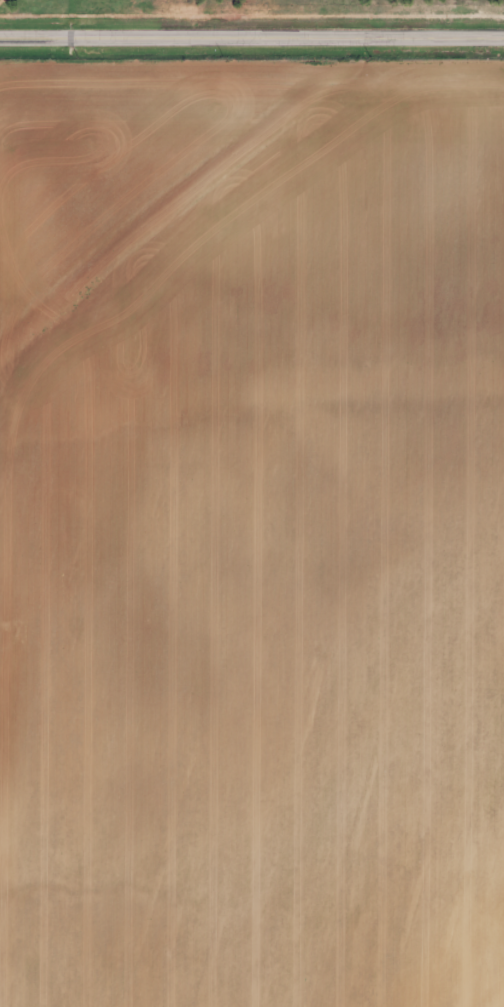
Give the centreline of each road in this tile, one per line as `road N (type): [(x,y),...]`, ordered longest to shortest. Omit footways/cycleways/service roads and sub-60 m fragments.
road 1 (secondary): [(503,40),(0,38)]

